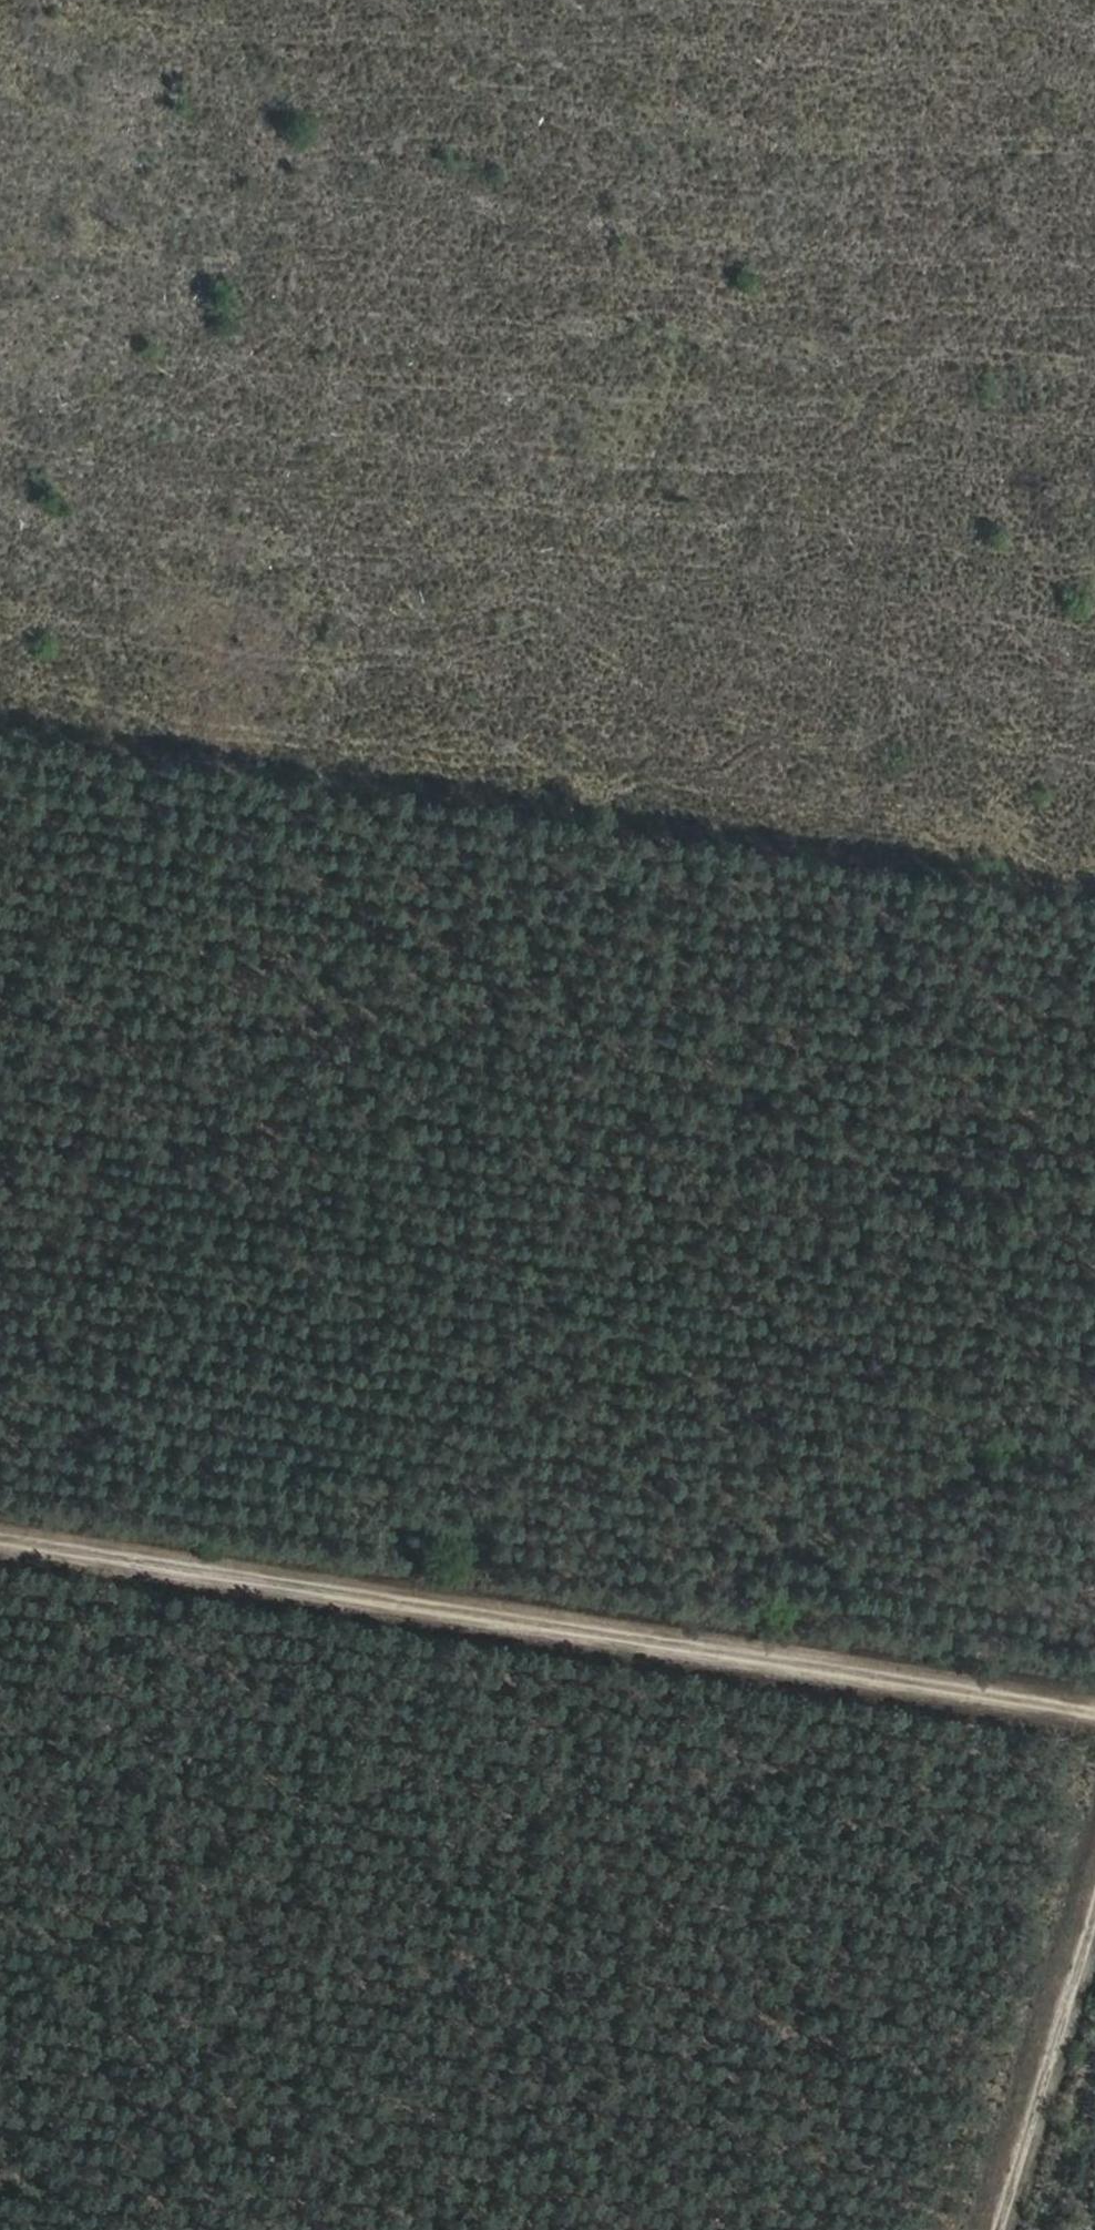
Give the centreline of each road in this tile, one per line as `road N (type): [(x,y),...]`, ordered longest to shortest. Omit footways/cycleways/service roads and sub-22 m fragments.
road 1 (track): [(0,1539),(1094,1717)]
road 2 (track): [(1001,2229),(1094,1947)]

